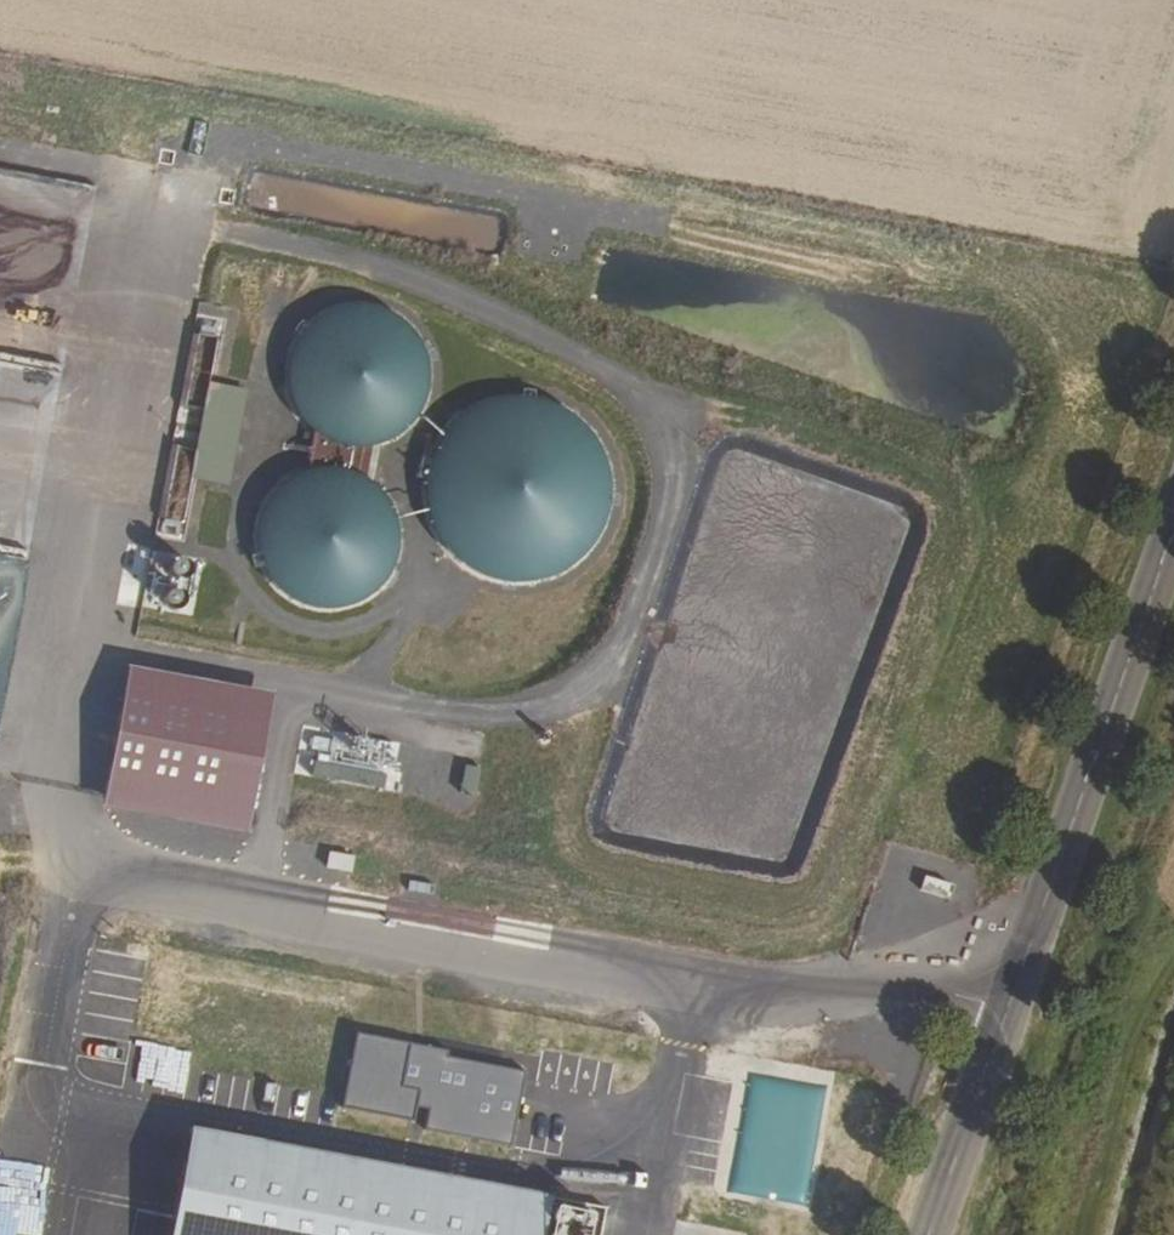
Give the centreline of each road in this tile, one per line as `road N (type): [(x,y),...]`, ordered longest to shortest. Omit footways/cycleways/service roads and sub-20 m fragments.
road 1 (track): [(176,234),(361,262),(523,331),(631,395),(659,426),(668,460),(662,512),(618,655),(587,691),(551,706),(440,708),(93,647)]
road 2 (track): [(659,426),(732,423),(925,483),(941,507),(941,546),(820,880),(795,898),(586,863),(572,849),(568,825),(593,727),(578,695)]
road 3 (tertiary): [(1173,577),(943,1234)]
road 4 (track): [(176,234),(123,163),(0,140)]

